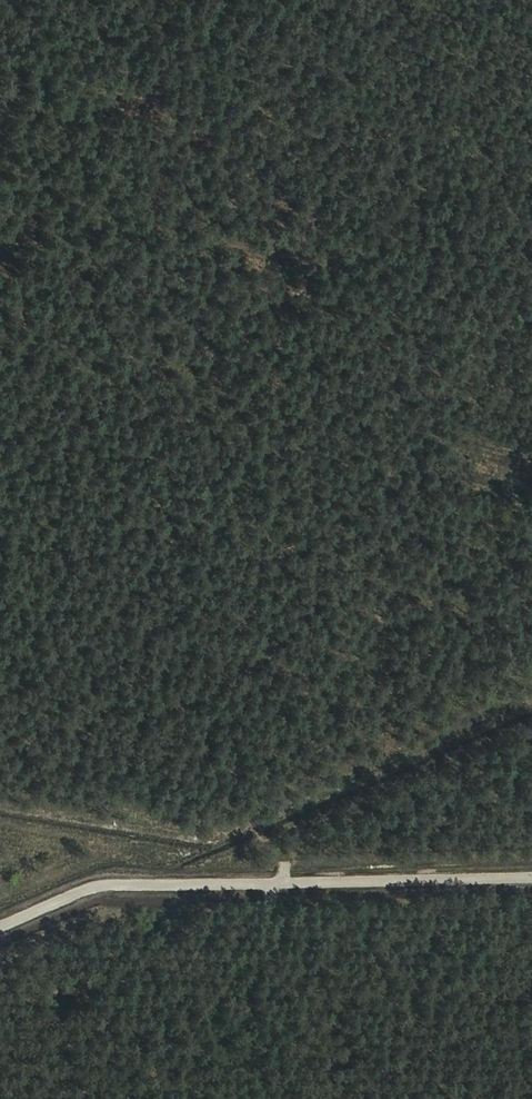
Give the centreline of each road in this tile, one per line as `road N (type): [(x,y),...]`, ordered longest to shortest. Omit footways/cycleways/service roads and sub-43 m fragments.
road 1 (track): [(0,938),(126,885),(531,873)]

